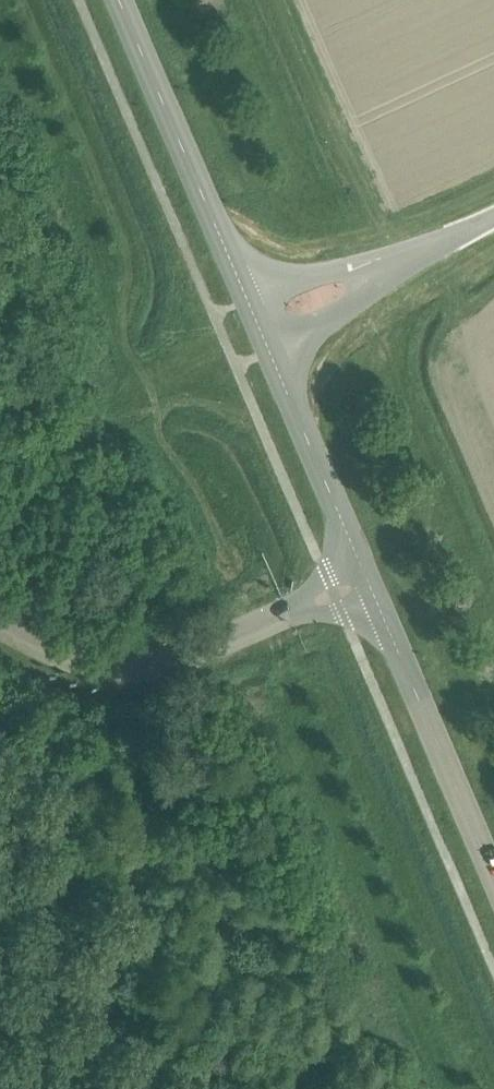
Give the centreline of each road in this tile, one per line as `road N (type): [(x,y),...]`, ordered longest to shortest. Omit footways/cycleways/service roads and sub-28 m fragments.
road 1 (tertiary): [(246,299),(119,0)]
road 2 (tertiary): [(357,558),(268,350)]
road 3 (tertiary): [(412,686),(493,872)]
road 4 (unclassified): [(357,558),(288,612),(342,613),(375,600)]
road 5 (unclassified): [(268,350),(317,325),(385,266)]
road 6 (unclassified): [(385,266),(290,279),(246,299)]

